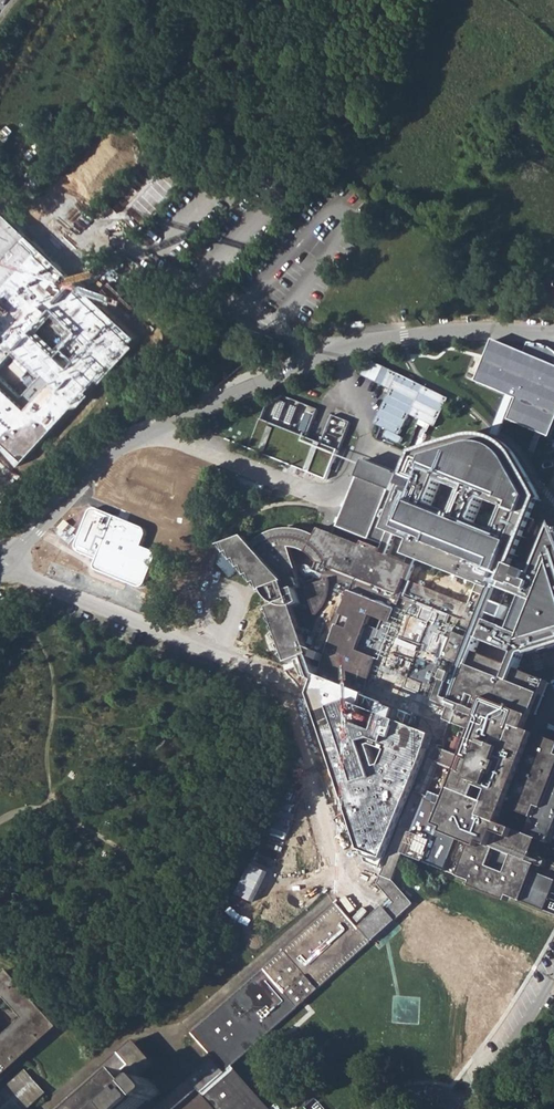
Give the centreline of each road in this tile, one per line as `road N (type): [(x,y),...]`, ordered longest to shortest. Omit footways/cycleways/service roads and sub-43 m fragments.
road 1 (residential): [(553,338),(492,333),(390,340),(236,395),(117,448),(0,572)]
road 2 (residential): [(464,1108),(553,981)]

